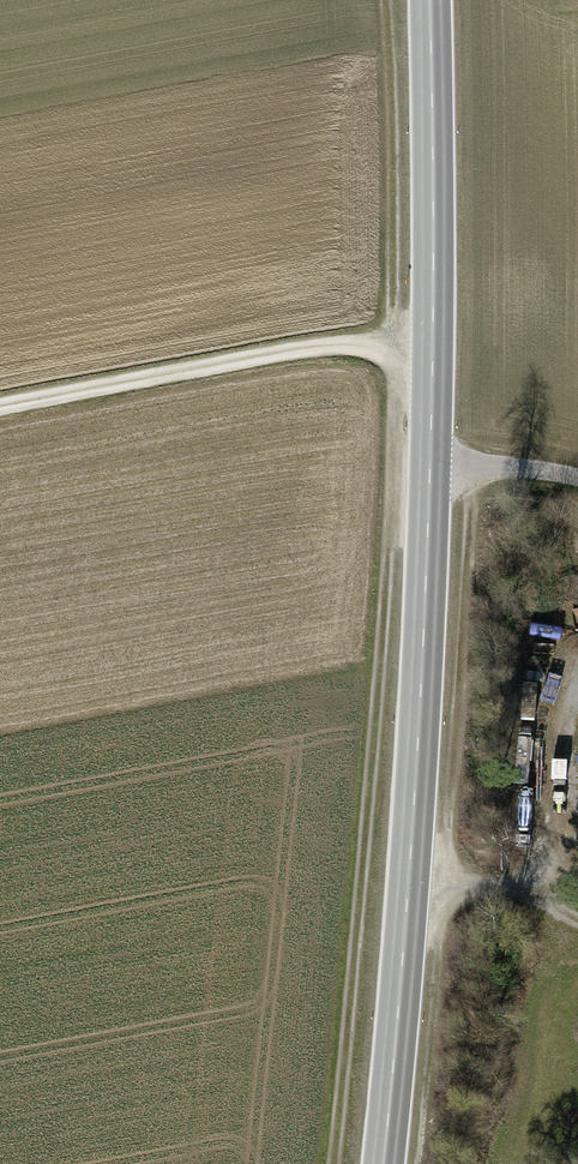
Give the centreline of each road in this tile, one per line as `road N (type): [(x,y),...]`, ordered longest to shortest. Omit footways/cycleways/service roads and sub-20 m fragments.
road 1 (track): [(392,344),(371,860),(338,1163)]
road 2 (secondary): [(430,462),(409,896),(378,1163)]
road 3 (track): [(479,464),(422,1163)]
road 4 (secondary): [(428,0),(430,462)]
road 5 (track): [(432,344),(309,348),(0,408)]
road 6 (track): [(392,344),(385,0)]
road 7 (residential): [(430,462),(577,477)]

